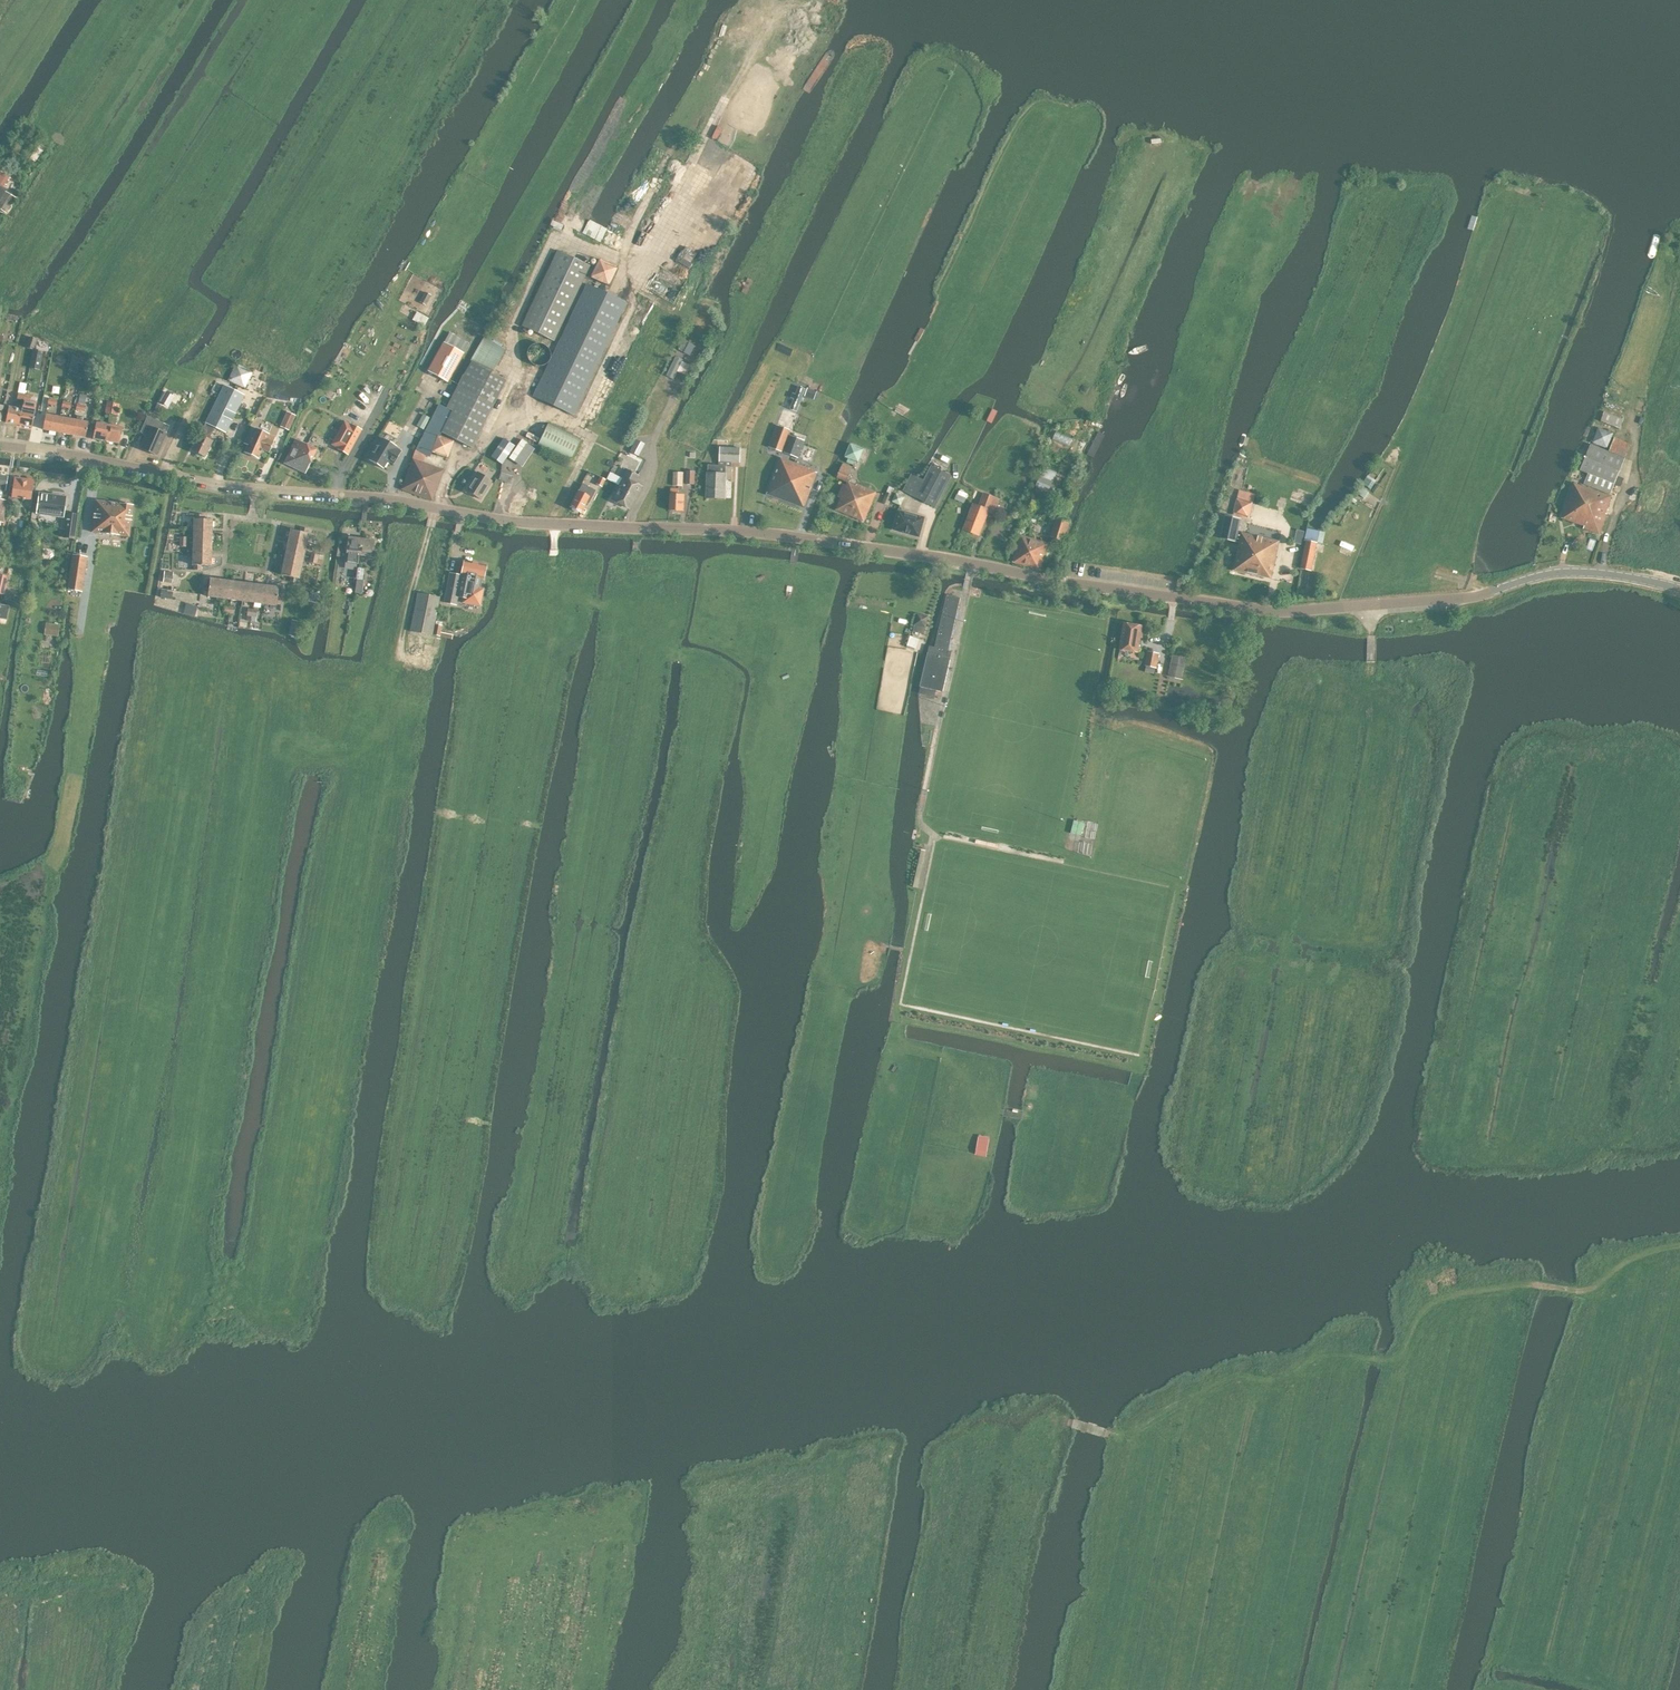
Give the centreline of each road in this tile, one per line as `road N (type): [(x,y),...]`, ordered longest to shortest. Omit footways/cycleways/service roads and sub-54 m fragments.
road 1 (tertiary): [(1679,589),(1577,572),(1457,598),(1269,608),(740,529),(521,522),(0,448)]
road 2 (track): [(1109,1433),(1240,1380),(1276,1384),(1325,1356),(1393,1363),(1420,1312),(1444,1300),(1537,1283),(1592,1291),(1640,1253),(1679,1248)]

